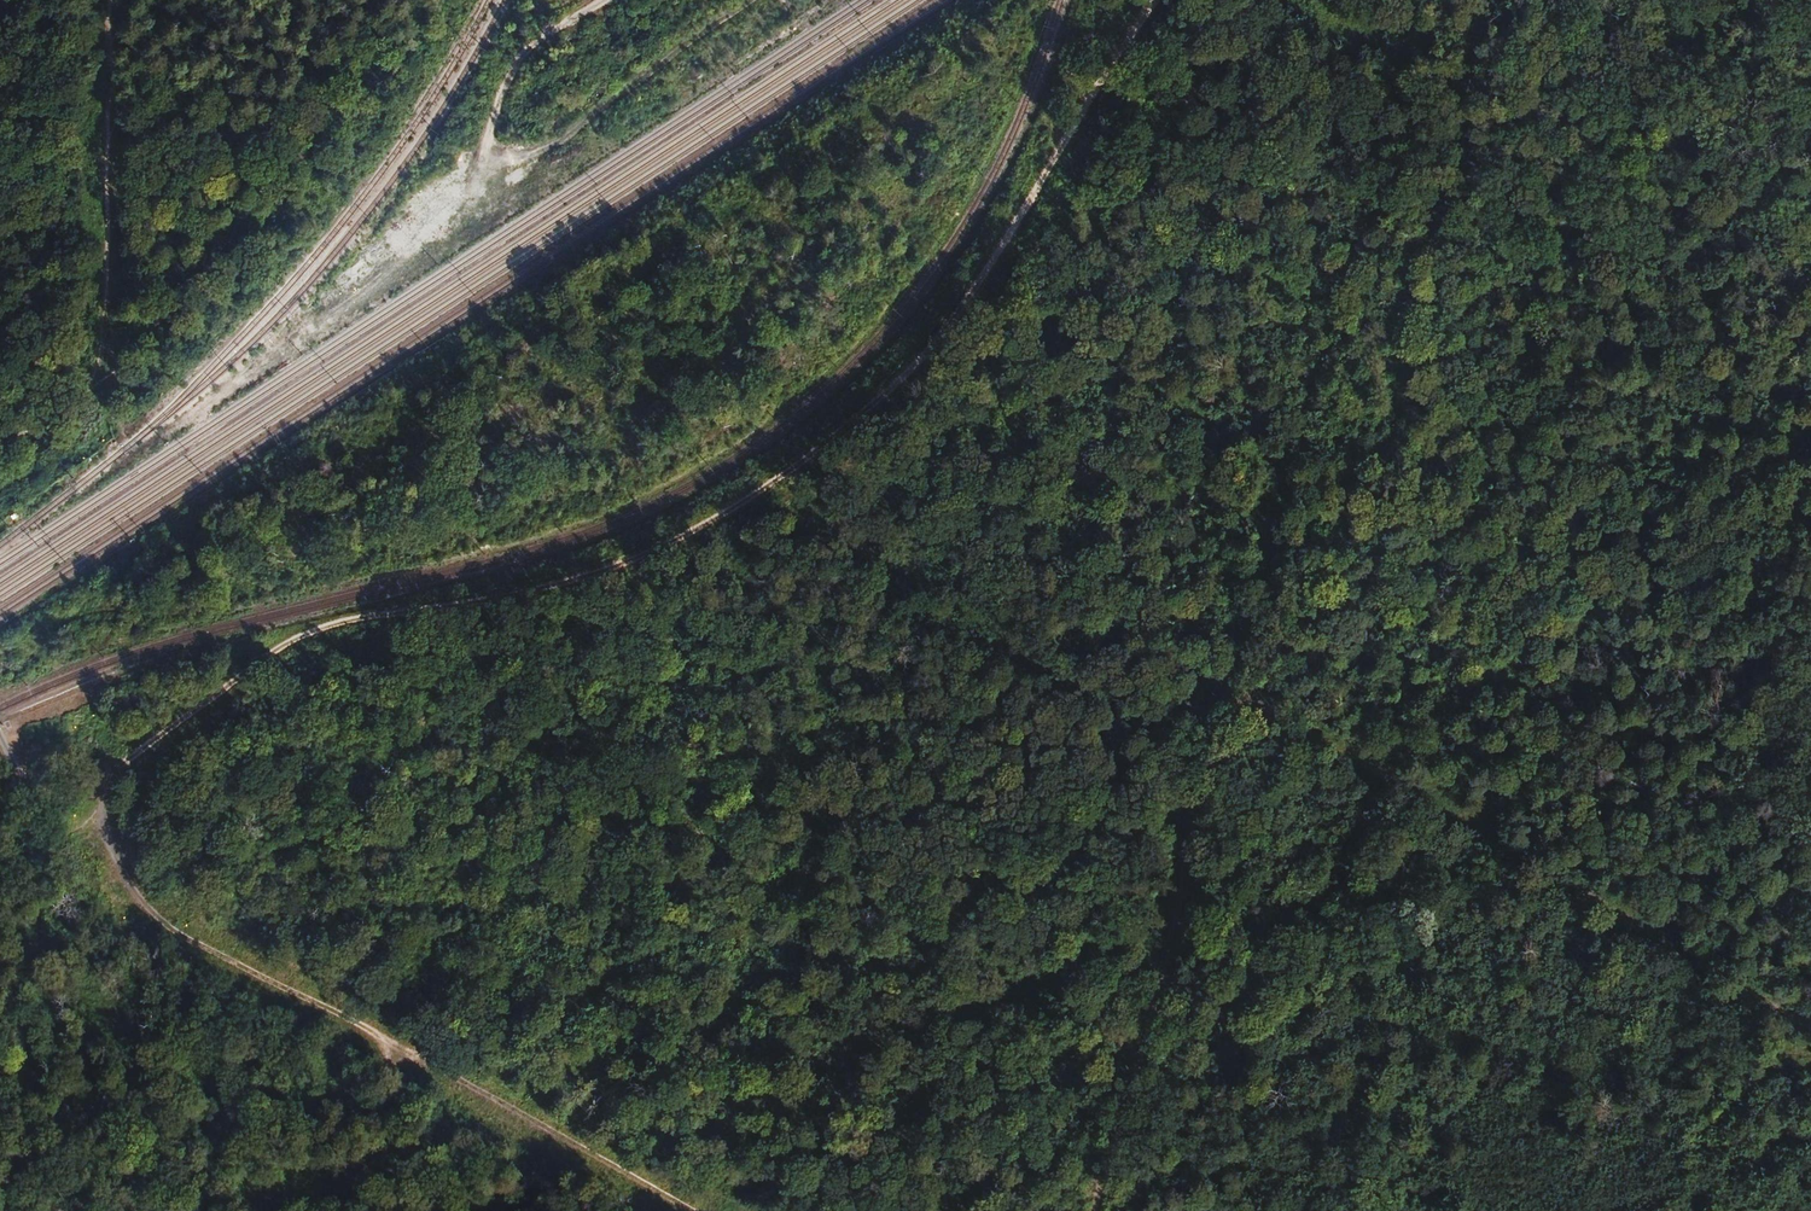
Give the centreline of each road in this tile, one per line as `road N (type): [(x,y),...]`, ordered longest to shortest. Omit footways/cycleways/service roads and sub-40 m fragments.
road 1 (track): [(1159,0),(1054,158),(952,348),(859,435),(696,534),(285,648),(110,777),(108,844),(117,870),(160,923),(406,1042),(689,1210)]
road 2 (track): [(1229,687),(1421,0)]
road 3 (track): [(1229,687),(1810,449)]
road 4 (track): [(1090,1210),(1229,687)]
road 5 (track): [(603,0),(520,59),(492,122),(503,154),(523,156),(581,123),(743,0)]
road 6 (track): [(1229,687),(859,435)]
road 7 (track): [(23,1210),(34,952),(117,870)]
road 8 (track): [(105,95),(90,372)]
road 9 (track): [(105,95),(304,196)]

